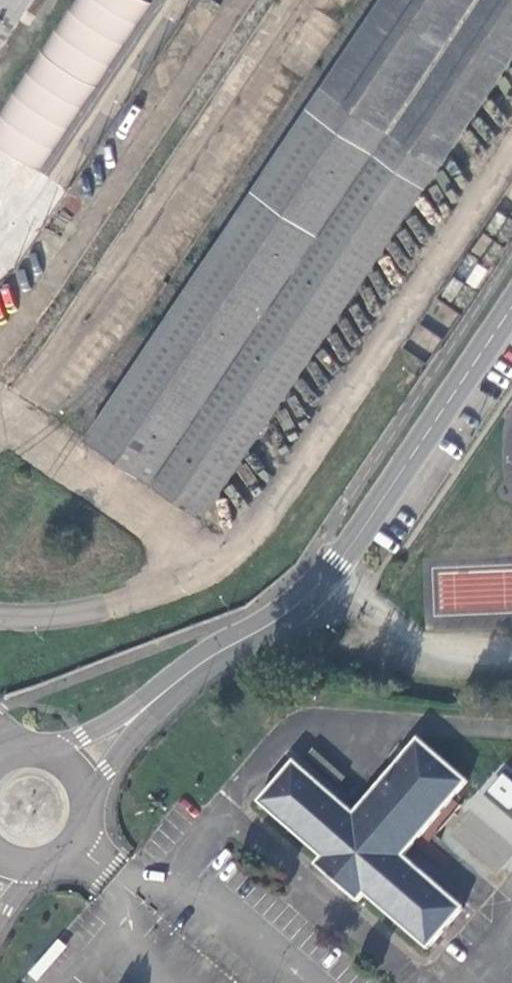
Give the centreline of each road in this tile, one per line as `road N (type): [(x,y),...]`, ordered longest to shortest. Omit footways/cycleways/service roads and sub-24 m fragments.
road 1 (secondary): [(135,718),(214,654),(286,613),(337,564),(511,307)]

